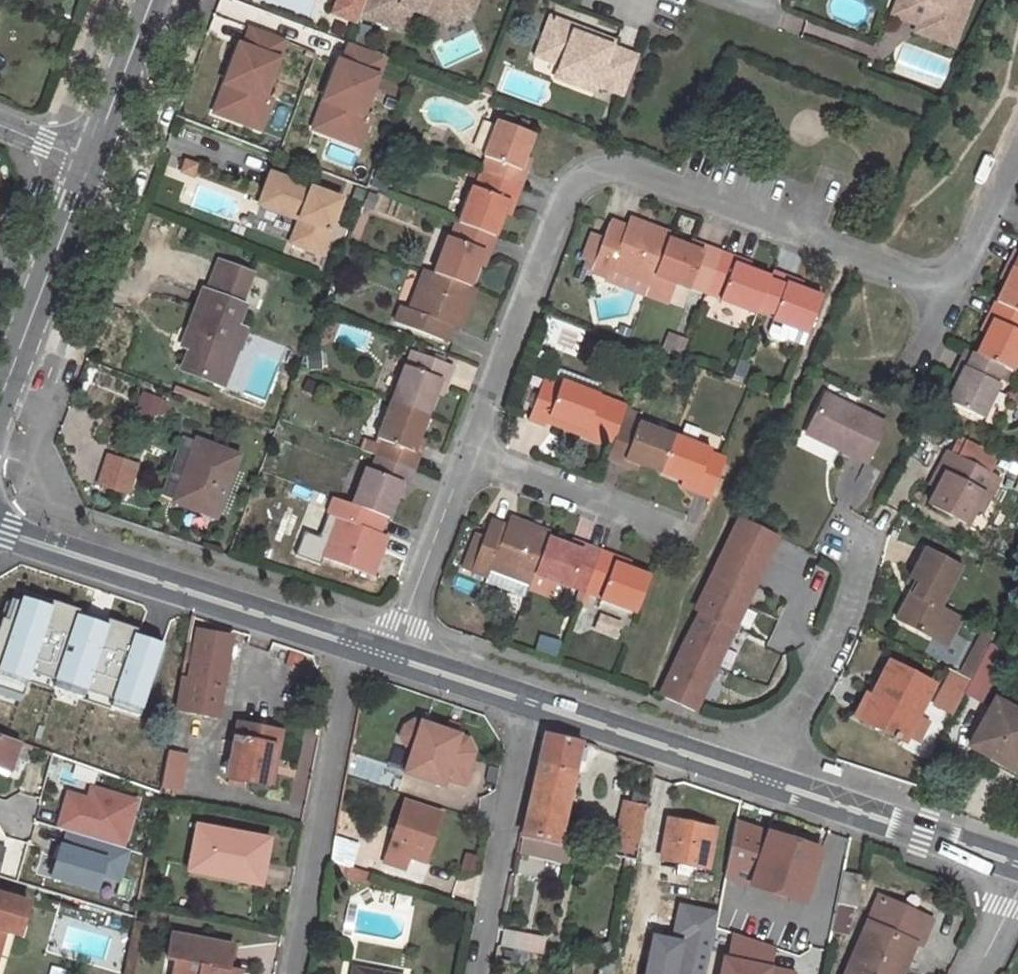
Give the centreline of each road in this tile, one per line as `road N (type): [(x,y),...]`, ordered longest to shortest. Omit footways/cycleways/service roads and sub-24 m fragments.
road 1 (residential): [(951,290),(631,173),(595,174),(567,197),(466,458)]
road 2 (tertiary): [(0,530),(353,644)]
road 3 (residential): [(353,644),(293,973)]
road 4 (tertiary): [(750,777),(1017,866)]
road 5 (residential): [(531,702),(478,973)]
road 6 (residential): [(855,534),(852,581),(823,661),(750,777)]
road 7 (tertiary): [(0,402),(91,164)]
road 8 (tertiary): [(531,702),(750,777)]
road 9 (residential): [(466,458),(679,535)]
road 10 (residential): [(466,458),(392,657)]
road 11 (tertiary): [(91,164),(153,0)]
road 12 (residential): [(1017,156),(951,290)]
road 13 (tertiary): [(392,657),(531,702)]

